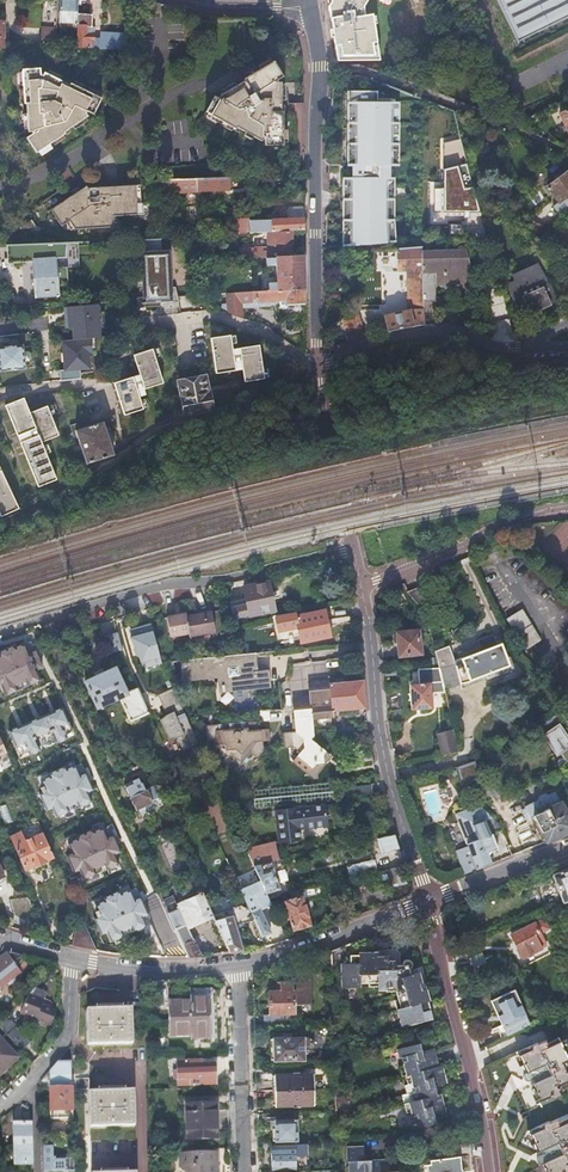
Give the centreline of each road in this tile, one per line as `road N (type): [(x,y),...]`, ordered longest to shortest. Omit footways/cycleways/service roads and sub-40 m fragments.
road 1 (unclassified): [(0,634),(175,582),(219,581),(354,550)]
road 2 (residential): [(311,8),(322,66),(317,364)]
road 3 (residential): [(363,586),(381,739),(426,904)]
road 4 (residential): [(491,1171),(426,904)]
road 5 (residential): [(363,586),(521,516),(567,506)]
road 6 (unclassified): [(317,364),(439,333),(523,348)]
road 7 (residential): [(245,1171),(237,966)]
road 8 (residential): [(426,904),(237,966)]
road 9 (residential): [(317,364),(325,440),(354,550)]
road 10 (residential): [(67,1041),(136,1075),(144,1171)]
road 11 (residential): [(237,966),(124,970),(70,960)]
road 12 (residential): [(567,847),(426,904)]
road 13 (residential): [(311,8),(180,0)]

